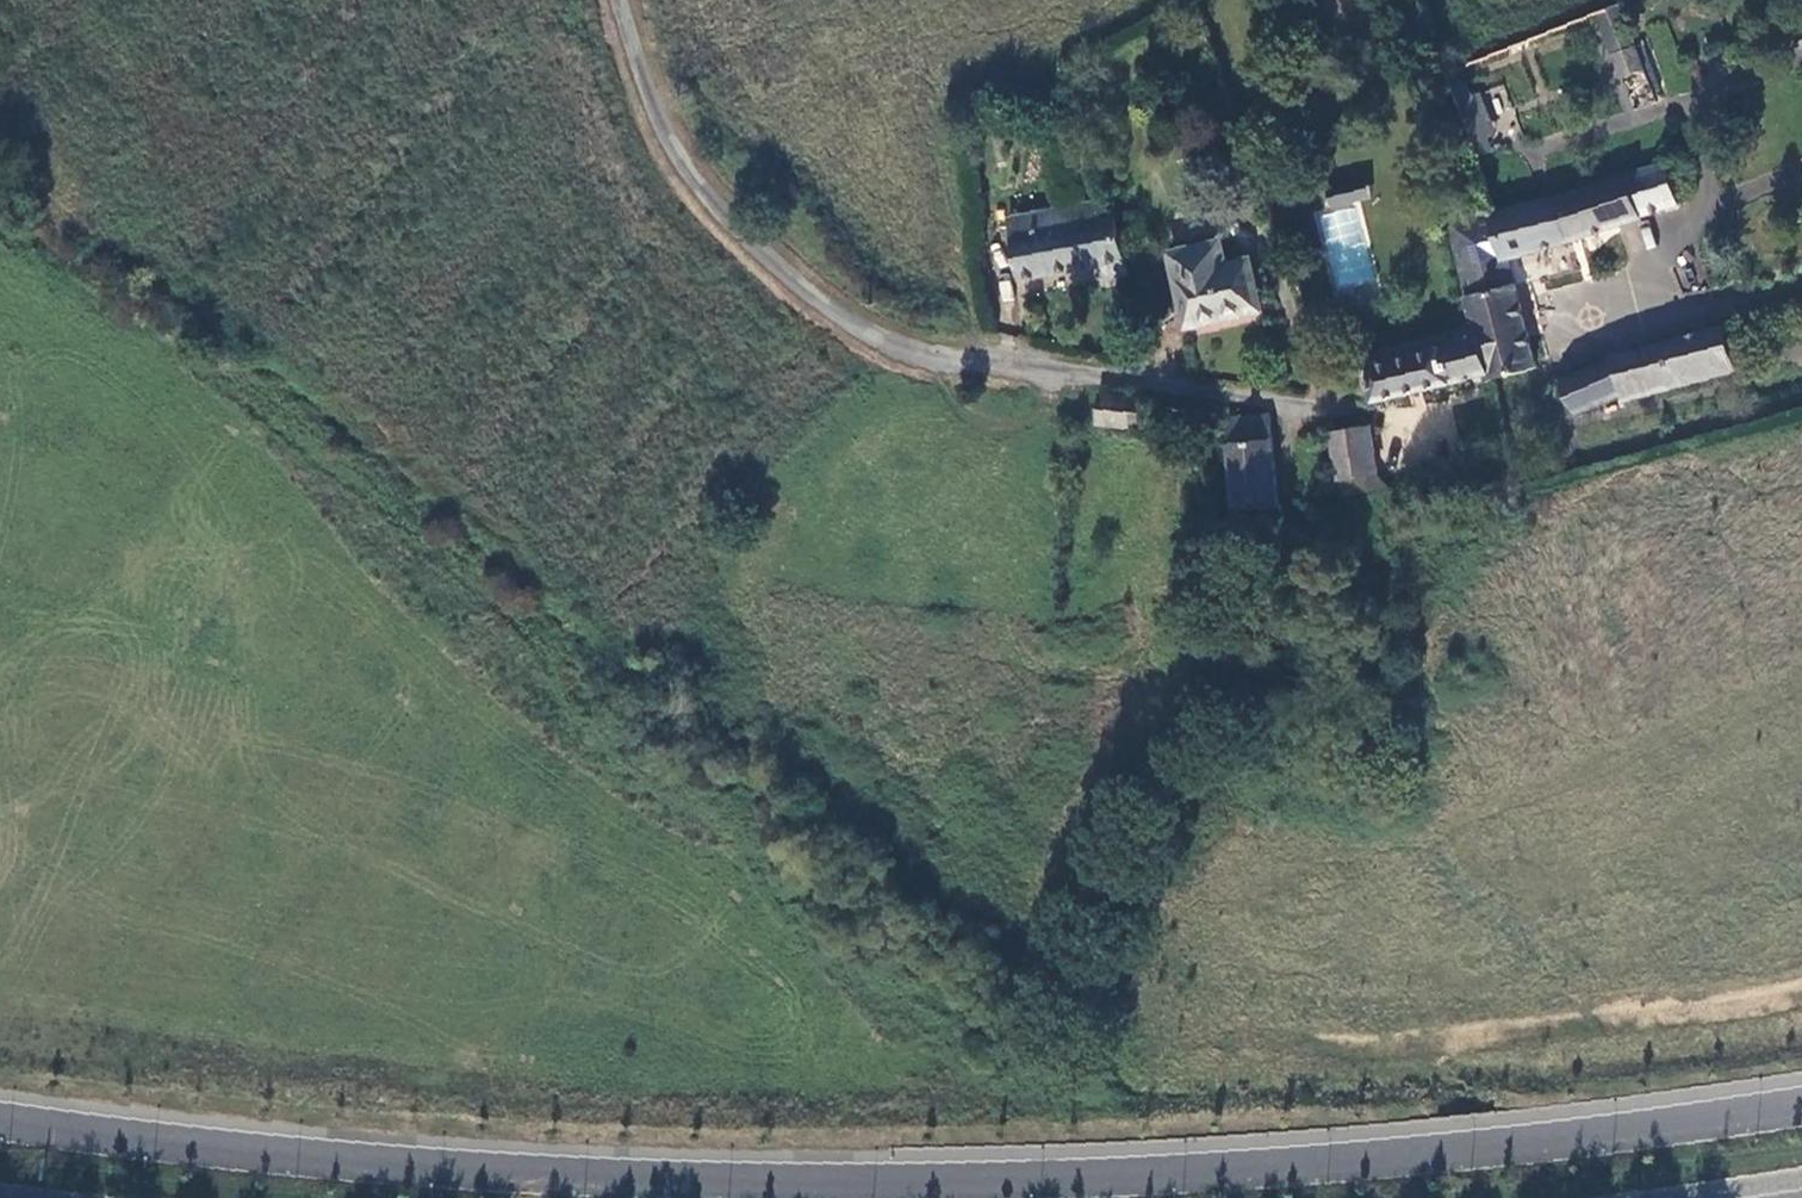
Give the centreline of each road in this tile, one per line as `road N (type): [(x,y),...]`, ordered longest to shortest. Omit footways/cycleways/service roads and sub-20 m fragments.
road 1 (unclassified): [(1377,412),(897,343),(786,271),(733,222),(691,168),(654,102),(619,0)]

